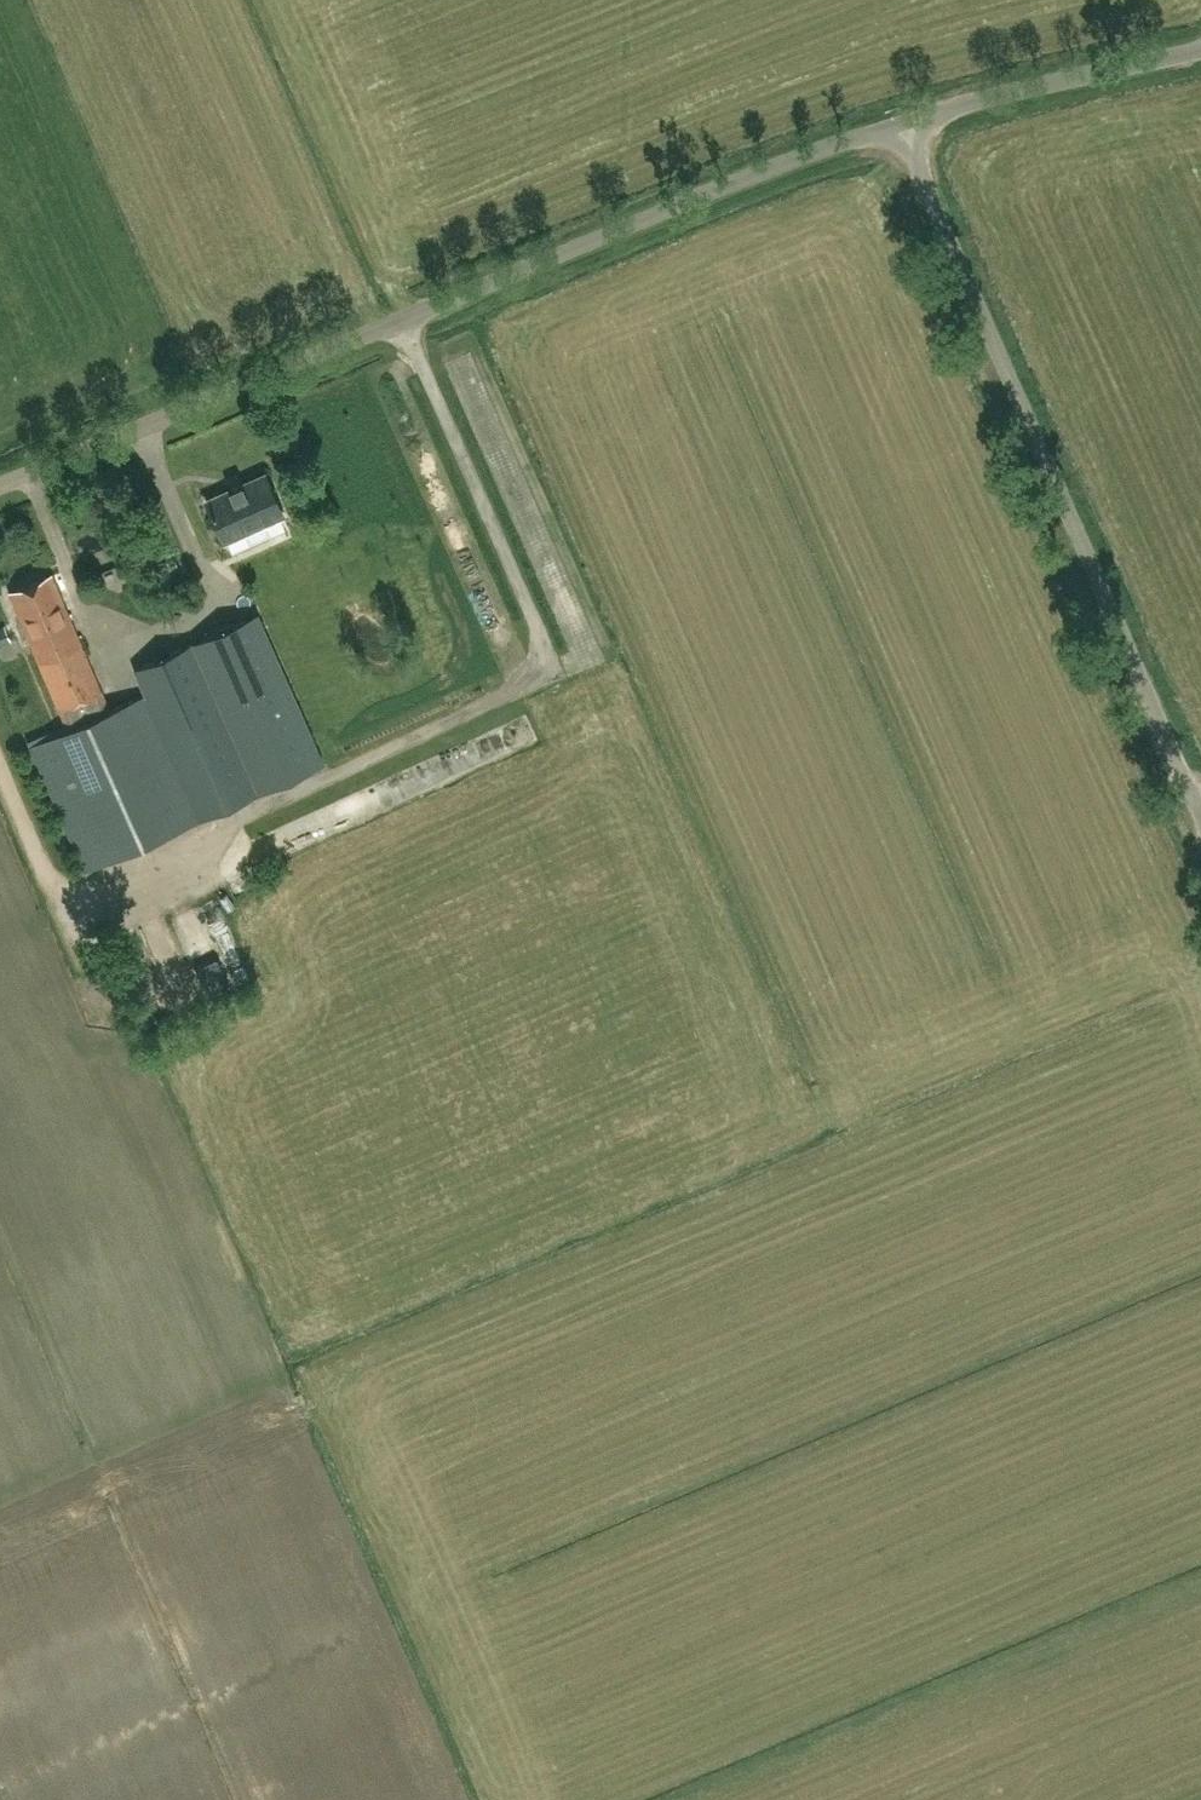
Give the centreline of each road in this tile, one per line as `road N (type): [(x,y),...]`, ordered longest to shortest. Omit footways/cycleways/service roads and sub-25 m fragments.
road 1 (unclassified): [(0,479),(751,174),(900,122)]
road 2 (unclassified): [(1200,813),(900,122)]
road 3 (unclassified): [(900,122),(1200,51)]

